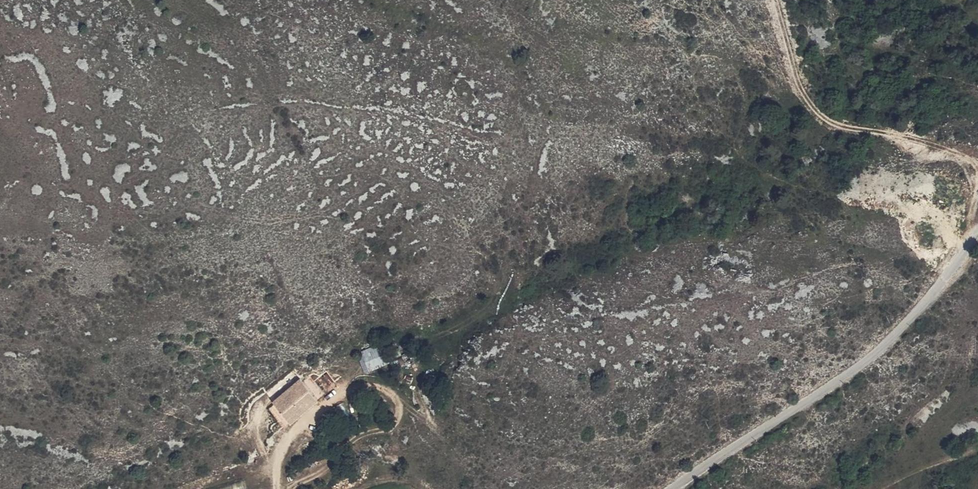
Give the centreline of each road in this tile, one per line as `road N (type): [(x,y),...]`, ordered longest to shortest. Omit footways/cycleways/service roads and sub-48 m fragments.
road 1 (unclassified): [(674,488),(866,359),(930,301),(977,234)]
road 2 (track): [(977,236),(972,173),(956,156),(920,156),(890,132),(836,123),(815,107),(776,0)]
road 3 (track): [(278,488),(288,446),(327,401),(367,384),(395,395),(396,419),(361,434),(322,472),(295,484)]

